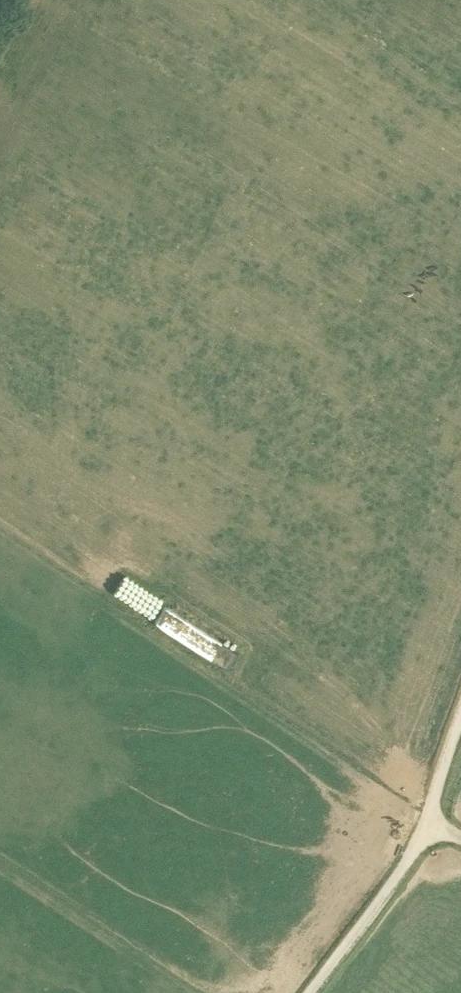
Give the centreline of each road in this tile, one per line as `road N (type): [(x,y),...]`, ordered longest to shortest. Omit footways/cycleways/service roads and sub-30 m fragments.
road 1 (track): [(308,992),(429,819)]

